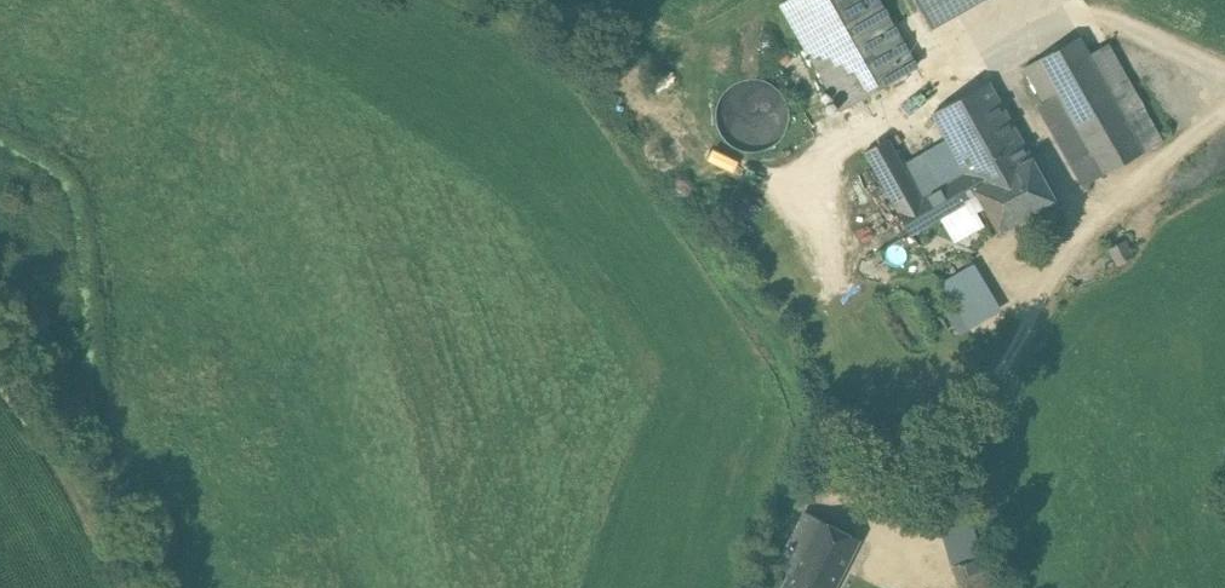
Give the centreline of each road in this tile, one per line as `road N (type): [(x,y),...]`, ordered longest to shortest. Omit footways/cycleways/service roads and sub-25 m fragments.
road 1 (track): [(1224,65),(1078,6),(801,176),(858,278)]
road 2 (track): [(1224,107),(1088,222),(900,521)]
road 3 (track): [(995,57),(1088,222)]

